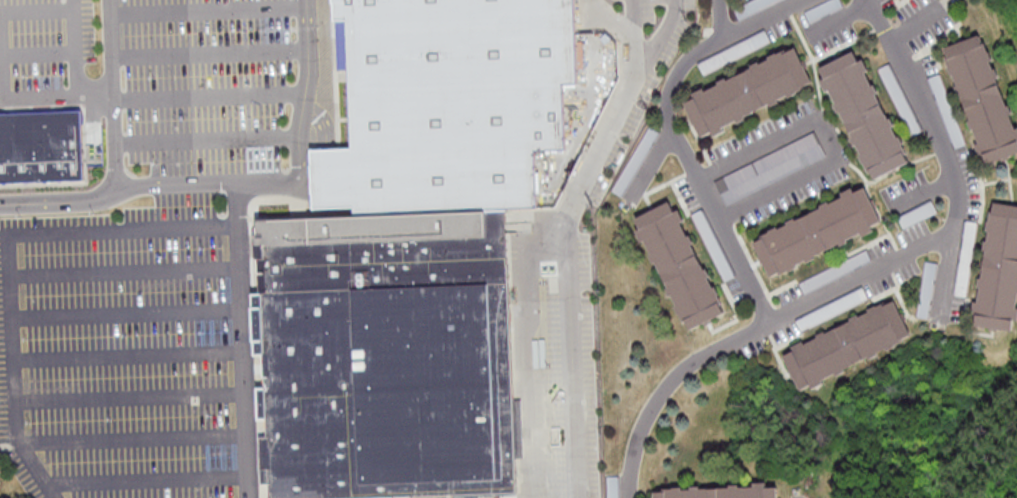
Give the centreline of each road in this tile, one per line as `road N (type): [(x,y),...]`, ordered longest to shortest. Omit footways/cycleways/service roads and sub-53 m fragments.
road 1 (residential): [(865,0),(947,155),(957,212),(951,230),(683,372),(657,402),(630,497)]
road 2 (residential): [(771,323),(671,119),(674,86),(690,60),(721,43),(721,0)]

